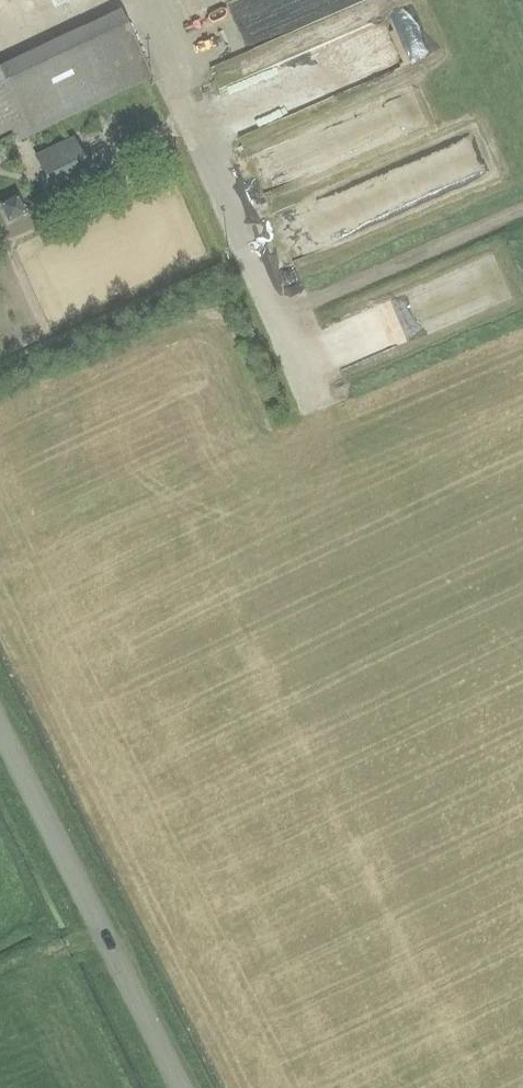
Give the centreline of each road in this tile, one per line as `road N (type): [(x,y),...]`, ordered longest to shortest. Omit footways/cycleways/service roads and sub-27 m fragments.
road 1 (unclassified): [(182,1087),(0,726)]

